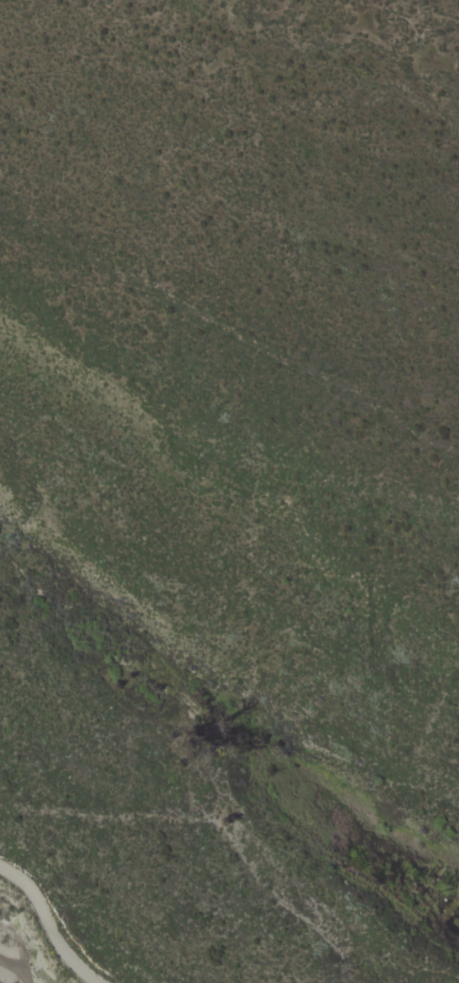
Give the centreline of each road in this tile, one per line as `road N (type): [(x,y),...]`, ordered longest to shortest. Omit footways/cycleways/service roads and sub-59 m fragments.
road 1 (residential): [(0,870),(23,883),(66,958),(94,982)]

